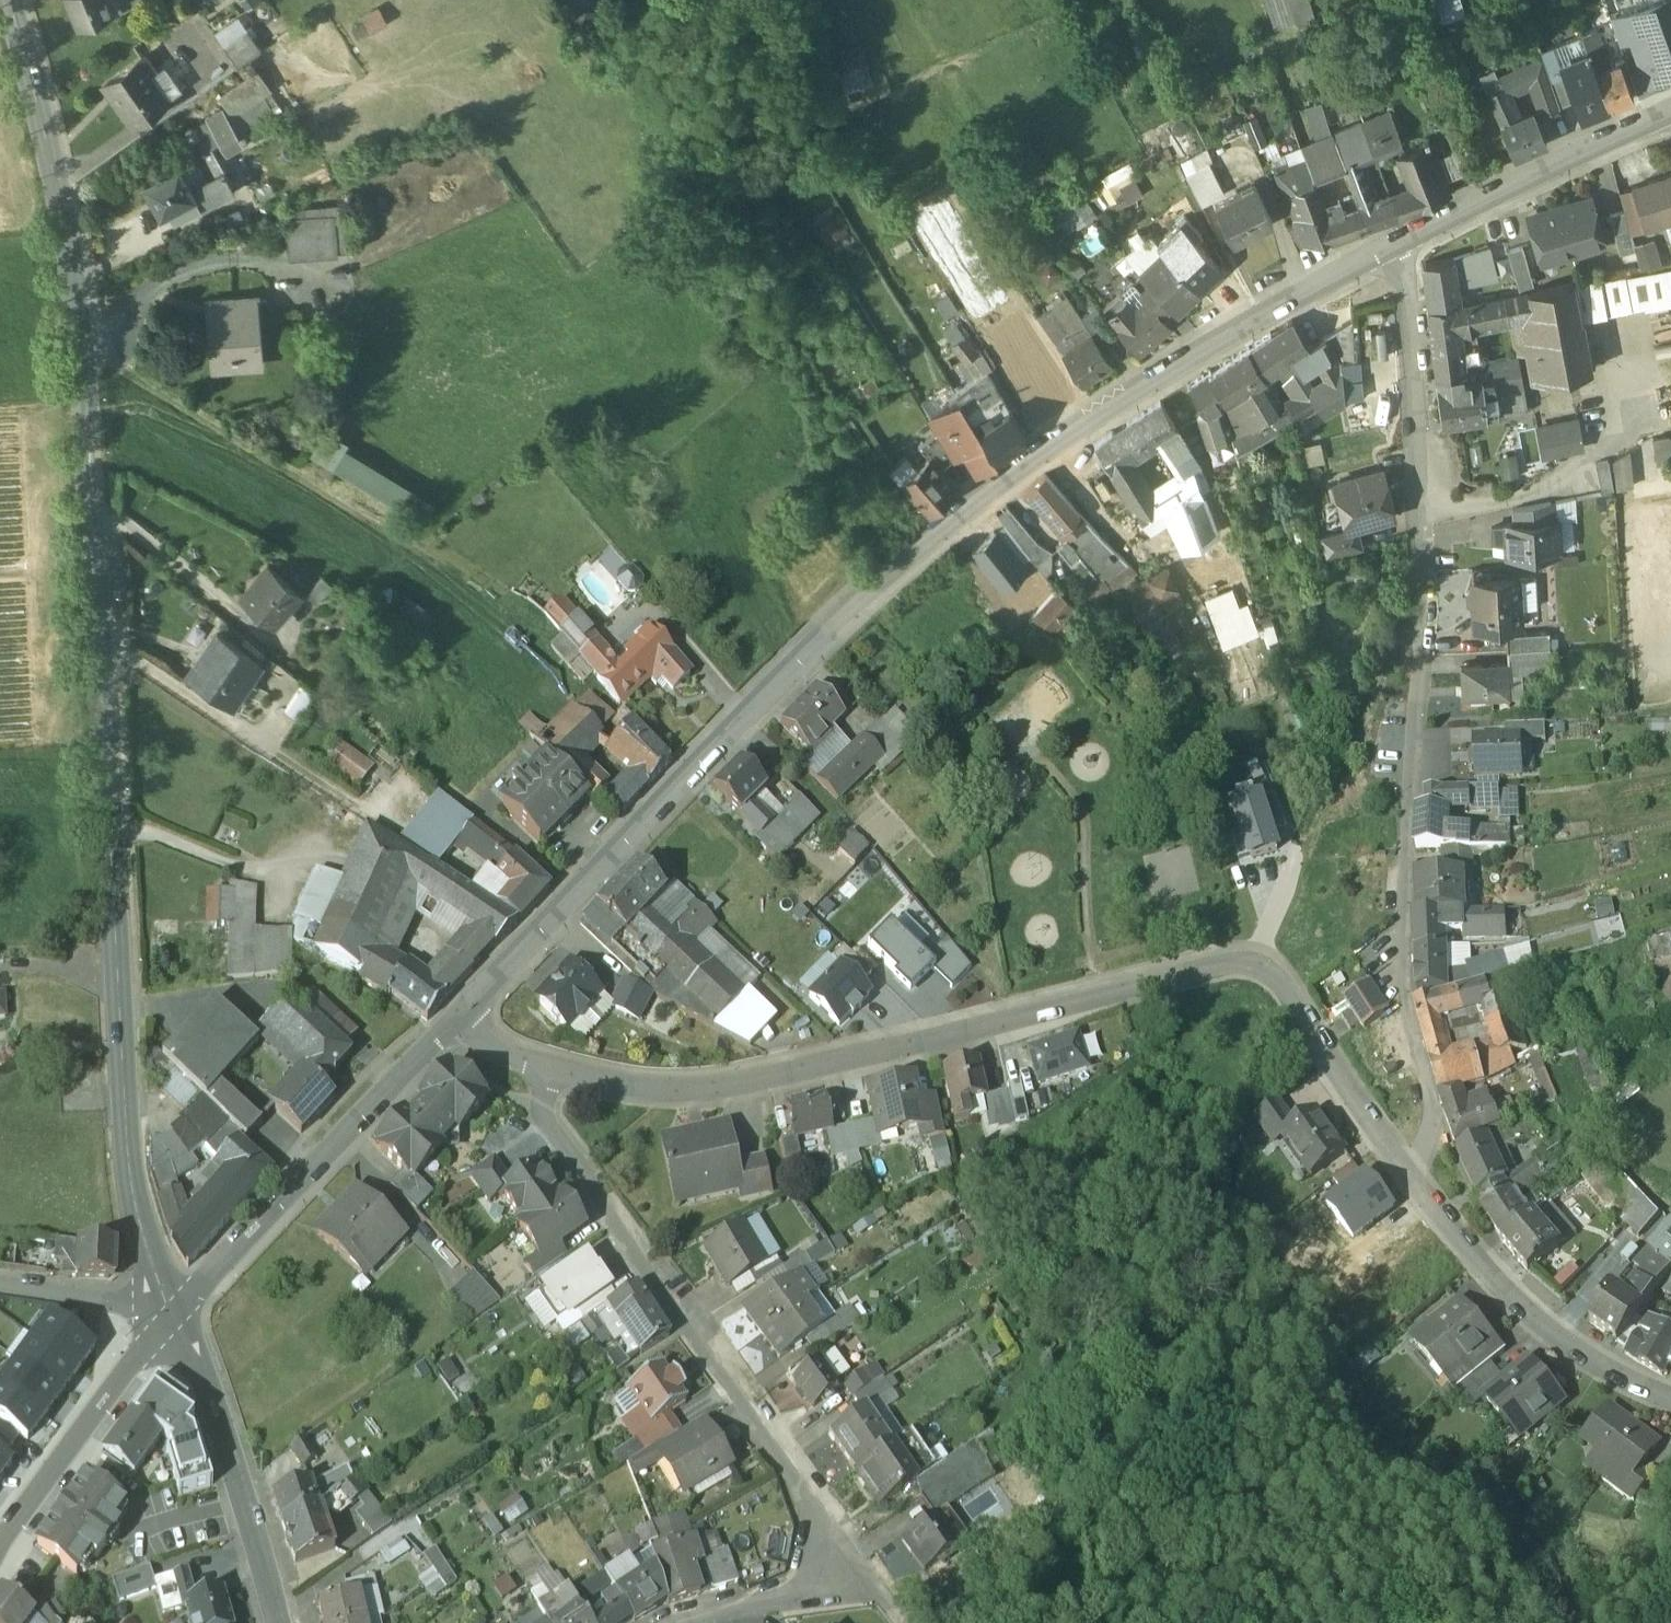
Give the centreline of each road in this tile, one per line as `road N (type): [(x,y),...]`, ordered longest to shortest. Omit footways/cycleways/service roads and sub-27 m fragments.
road 1 (tertiary): [(9,0),(57,187),(86,349),(82,466),(101,567),(98,644),(128,1174),(156,1285),(177,1321)]
road 2 (tertiary): [(1408,237),(1076,429),(957,516),(838,619),(455,1023)]
road 3 (residential): [(543,1072),(703,1090),(1201,969),(1260,966),(1296,1002),(1405,1171)]
road 4 (residential): [(1405,1171),(1434,1137),(1407,1023),(1423,598),(1408,237)]
road 5 (residential): [(543,1072),(542,1120),(828,1523),(837,1552),(836,1579),(692,1622)]
road 6 (track): [(86,349),(516,618),(593,723)]
road 7 (tertiary): [(455,1023),(177,1321)]
road 8 (residential): [(1405,1171),(1469,1255),(1540,1323),(1616,1379),(1670,1397)]
road 9 (tertiary): [(177,1321),(249,1512),(275,1622)]
road 10 (residential): [(177,1321),(0,1557)]
road 11 (tertiary): [(1670,113),(1408,237)]
road 12 (unclassified): [(177,1321),(0,1285)]

